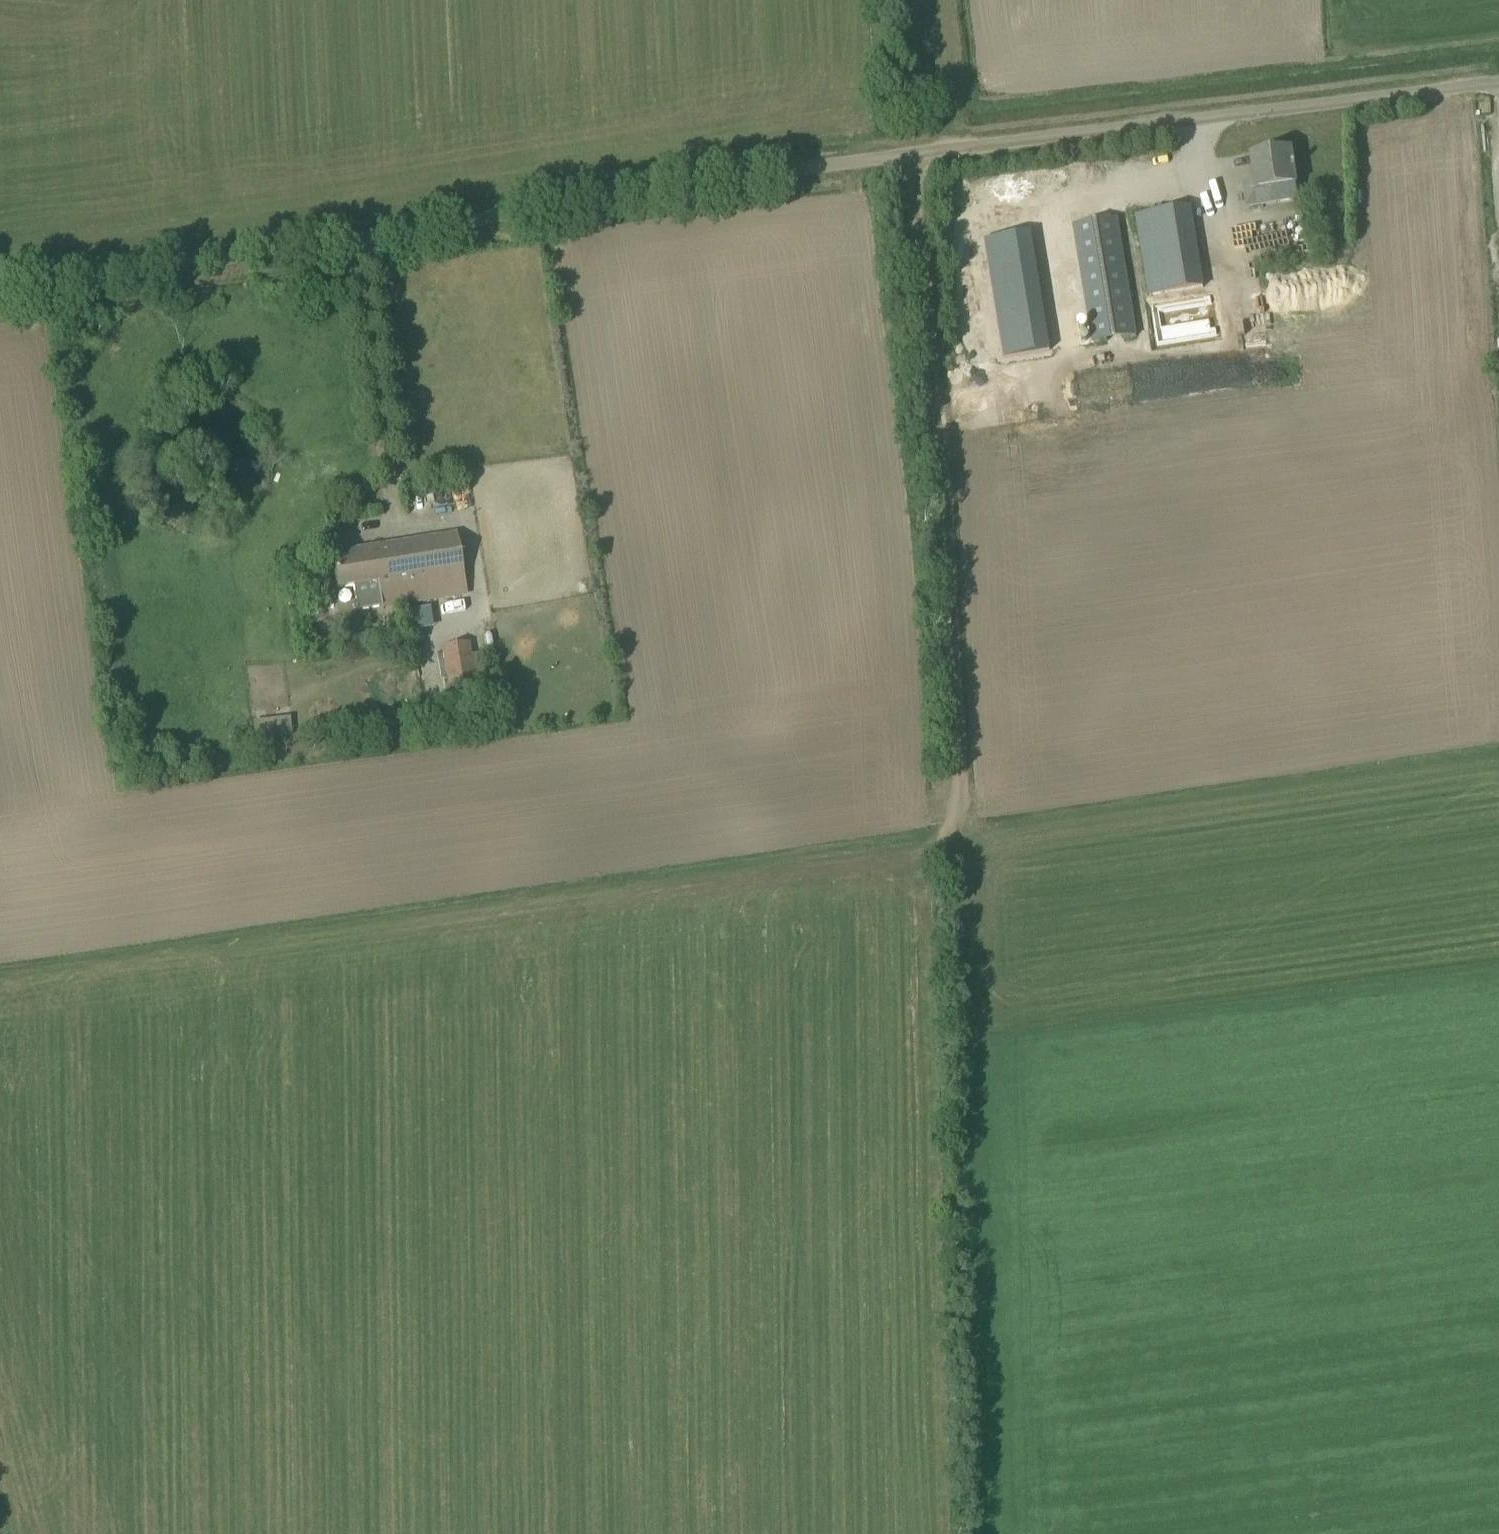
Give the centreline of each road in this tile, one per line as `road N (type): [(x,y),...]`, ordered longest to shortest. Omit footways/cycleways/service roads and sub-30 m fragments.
road 1 (unclassified): [(0,293),(908,155),(1498,79)]

